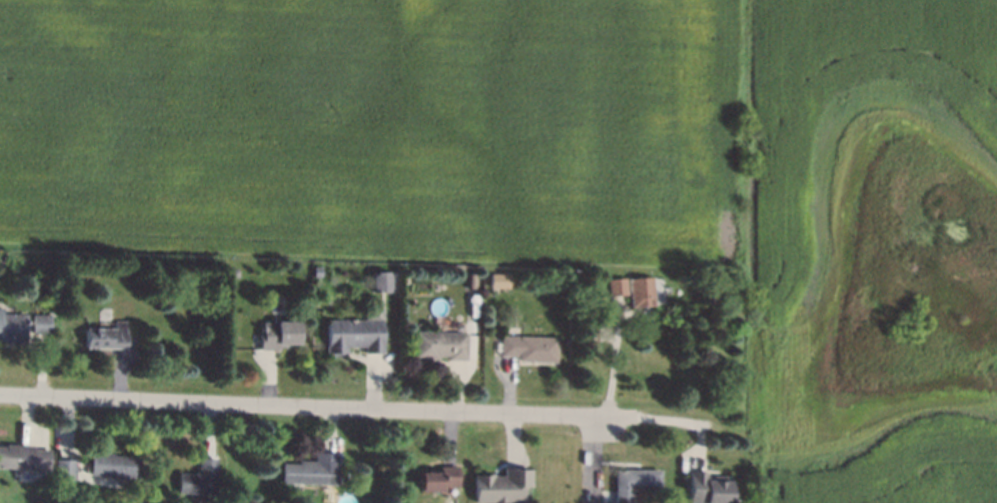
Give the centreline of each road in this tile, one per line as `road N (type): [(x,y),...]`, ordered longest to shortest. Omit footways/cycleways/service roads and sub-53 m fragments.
road 1 (residential): [(0,393),(696,420)]

